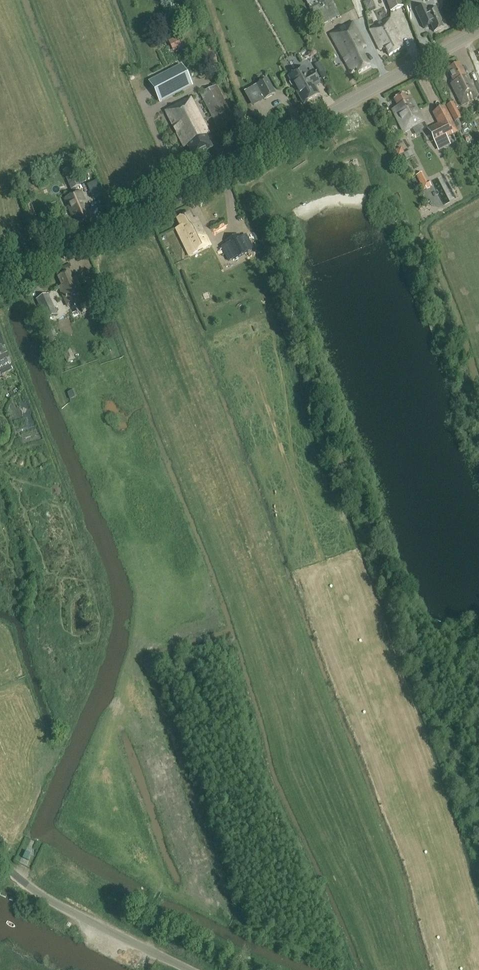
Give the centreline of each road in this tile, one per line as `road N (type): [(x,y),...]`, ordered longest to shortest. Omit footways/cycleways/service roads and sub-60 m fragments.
road 1 (tertiary): [(0,284),(478,30)]
road 2 (unclassified): [(188,969),(55,904),(0,861)]

